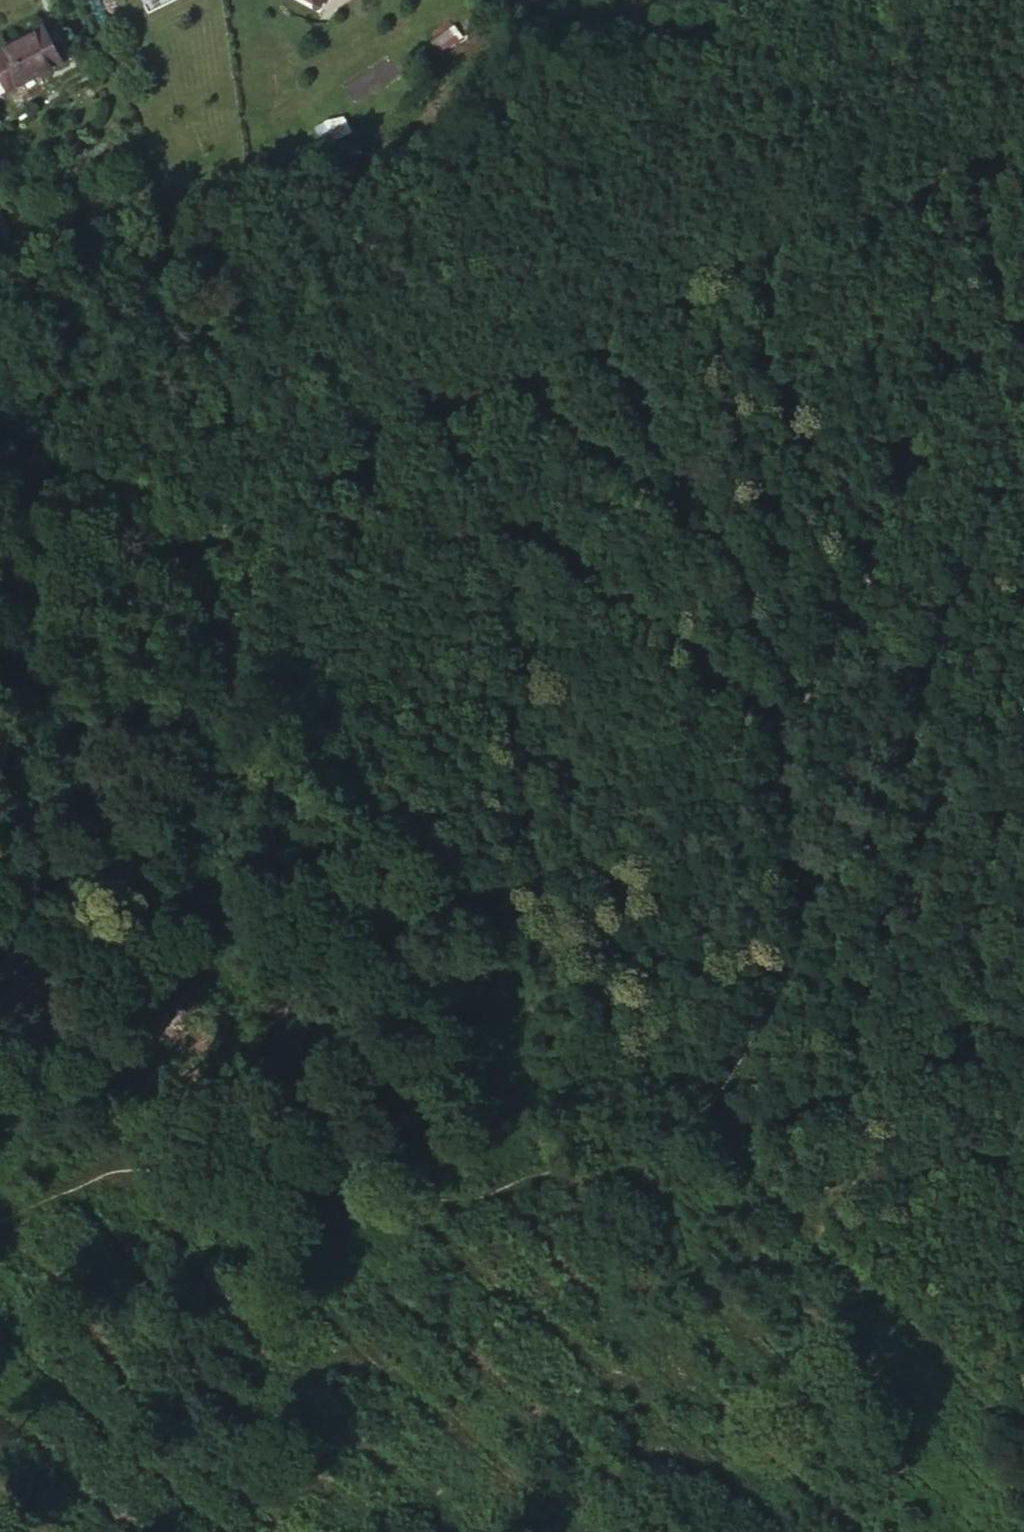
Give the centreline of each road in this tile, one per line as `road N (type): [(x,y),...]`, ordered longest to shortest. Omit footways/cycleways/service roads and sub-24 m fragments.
road 1 (track): [(0,1295),(133,1255),(394,1227),(502,1187),(665,1143),(744,1095),(806,926),(795,840),(803,780),(841,668),(968,382),(1023,331)]

